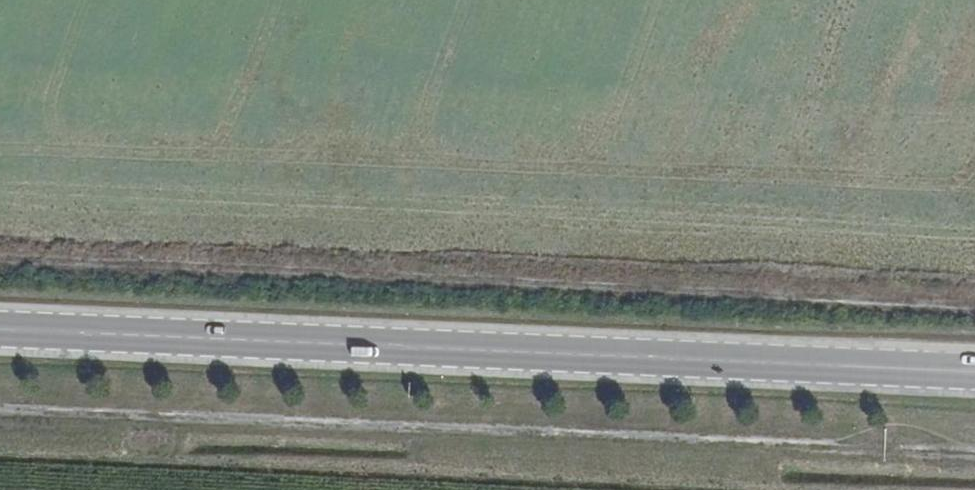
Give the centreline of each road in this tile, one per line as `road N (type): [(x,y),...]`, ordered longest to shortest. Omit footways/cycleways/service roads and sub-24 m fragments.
road 1 (primary): [(974,374),(0,326)]
road 2 (track): [(974,453),(0,414)]

